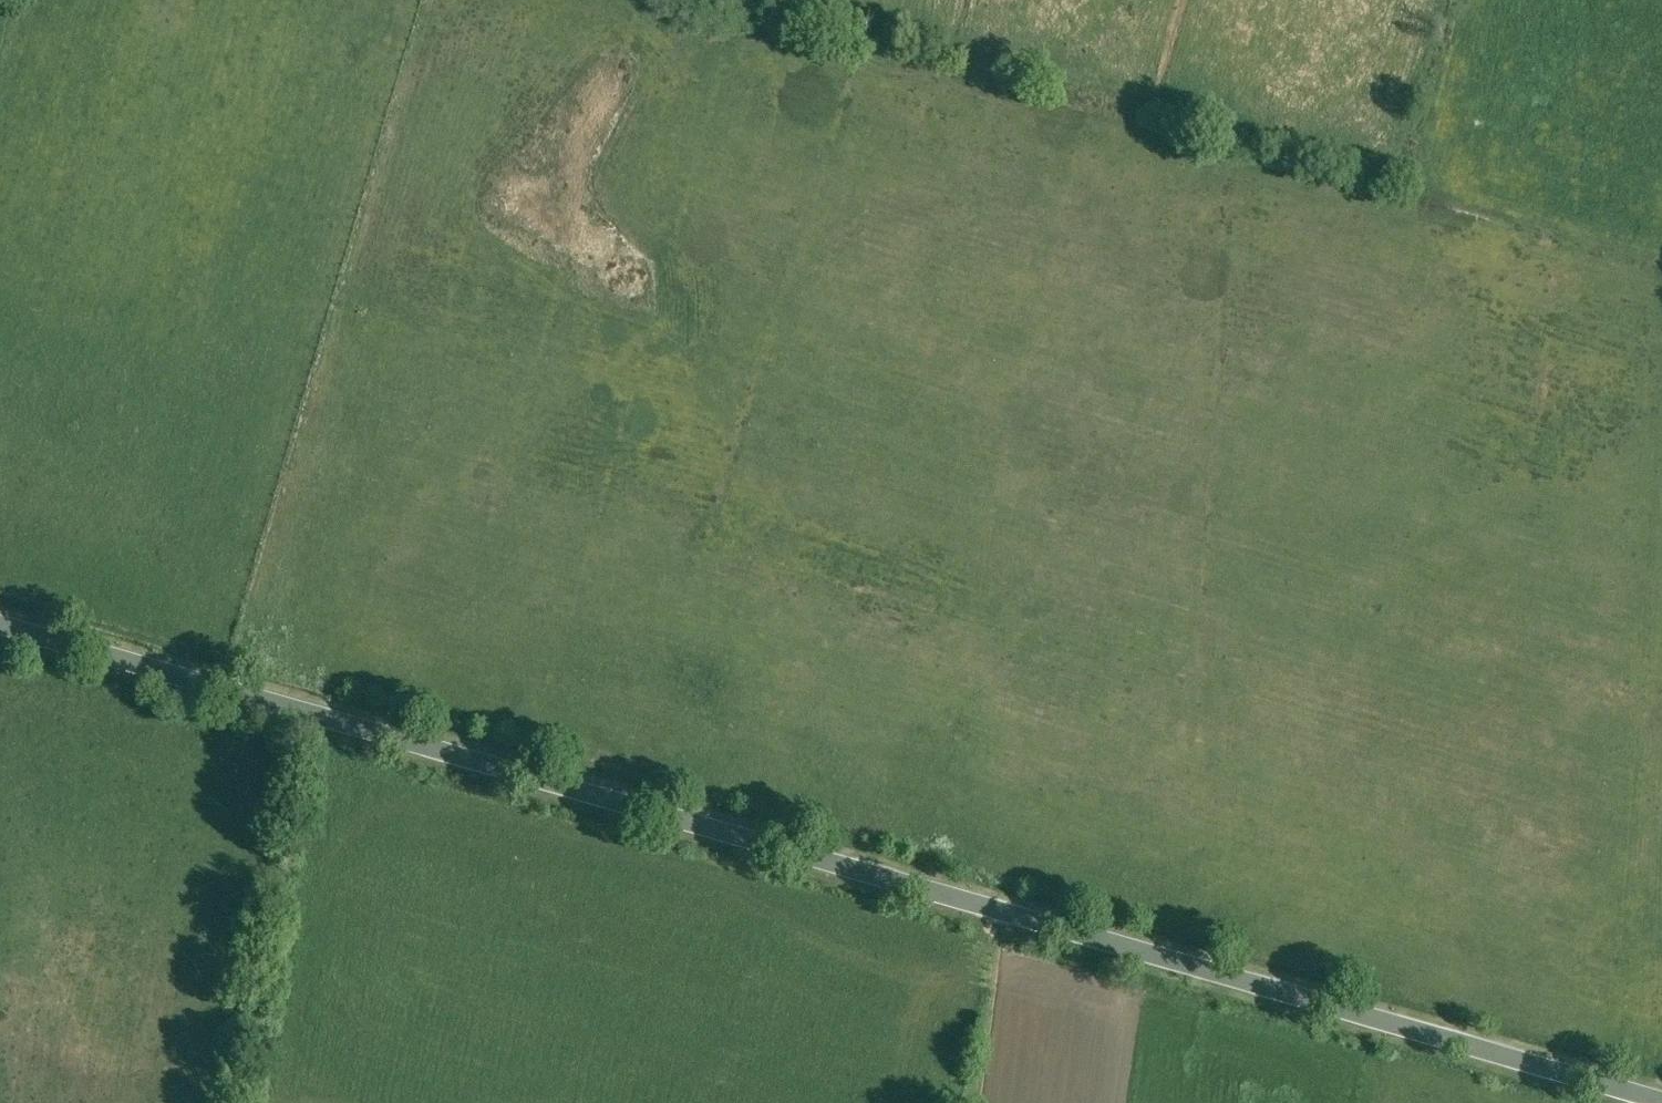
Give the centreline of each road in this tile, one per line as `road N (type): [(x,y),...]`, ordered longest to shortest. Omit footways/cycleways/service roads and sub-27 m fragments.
road 1 (tertiary): [(1661,1080),(0,602)]

